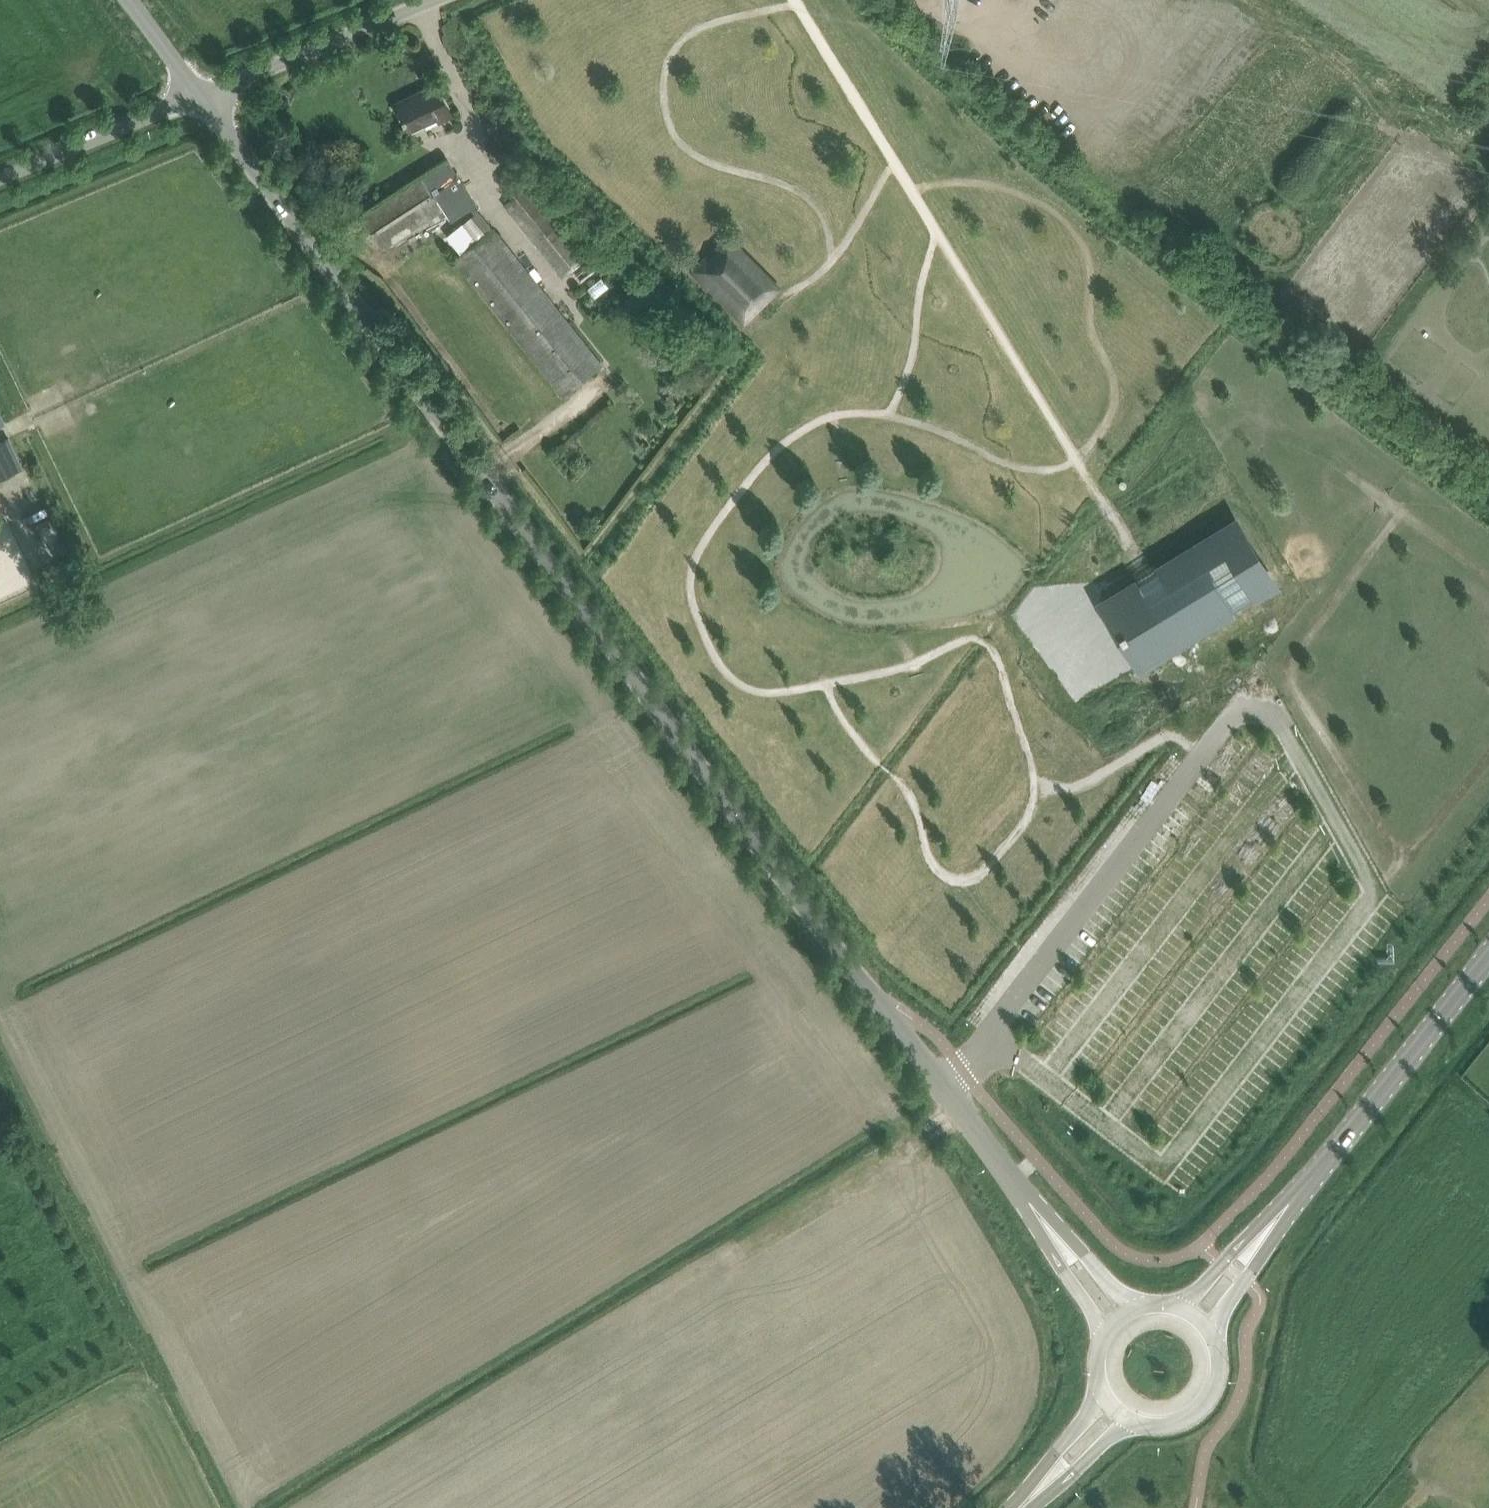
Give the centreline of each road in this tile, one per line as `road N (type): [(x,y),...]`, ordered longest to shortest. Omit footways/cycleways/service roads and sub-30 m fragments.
road 1 (unclassified): [(196,92),(1050,1233)]
road 2 (secondary): [(1255,1246),(1488,956)]
road 3 (unclassified): [(196,92),(426,0)]
road 4 (unclassified): [(0,174),(196,92)]
road 5 (secondary): [(1129,1419),(1164,1426),(1196,1411),(1215,1382),(1205,1330)]

